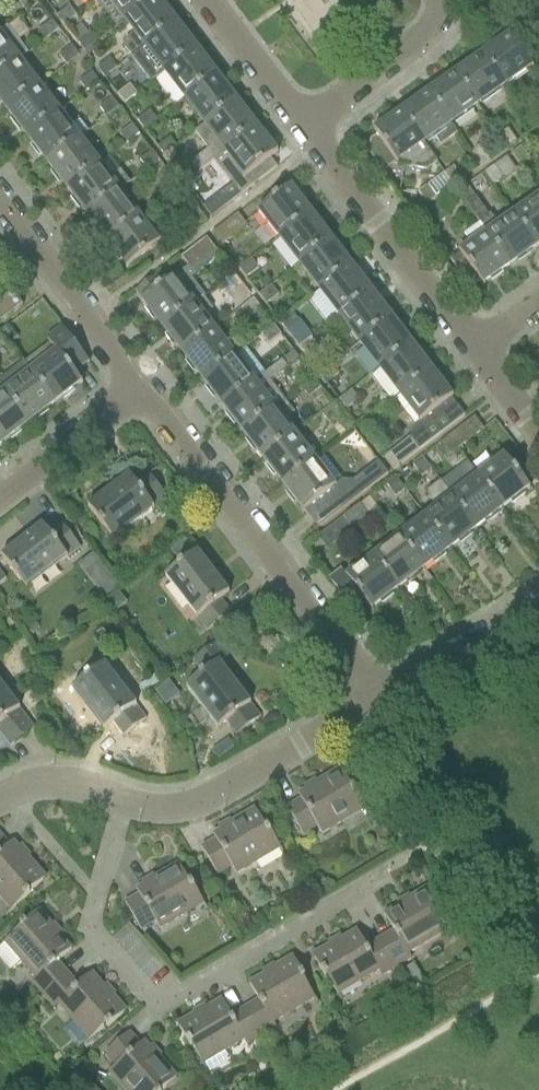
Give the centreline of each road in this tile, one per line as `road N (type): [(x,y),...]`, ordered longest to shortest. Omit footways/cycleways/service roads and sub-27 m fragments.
road 1 (residential): [(385,870),(161,1010),(89,927),(123,799)]
road 2 (residential): [(384,697),(143,386)]
road 3 (residential): [(123,799),(166,809),(199,804),(384,697)]
road 4 (residential): [(475,354),(302,126)]
road 5 (residential): [(143,386),(0,200)]
road 6 (residential): [(302,126),(435,25),(436,0)]
road 7 (residential): [(0,495),(143,386)]
road 8 (residential): [(384,697),(538,606)]
road 9 (residential): [(302,126),(205,0)]
road 10 (residential): [(0,796),(78,785),(123,799)]

